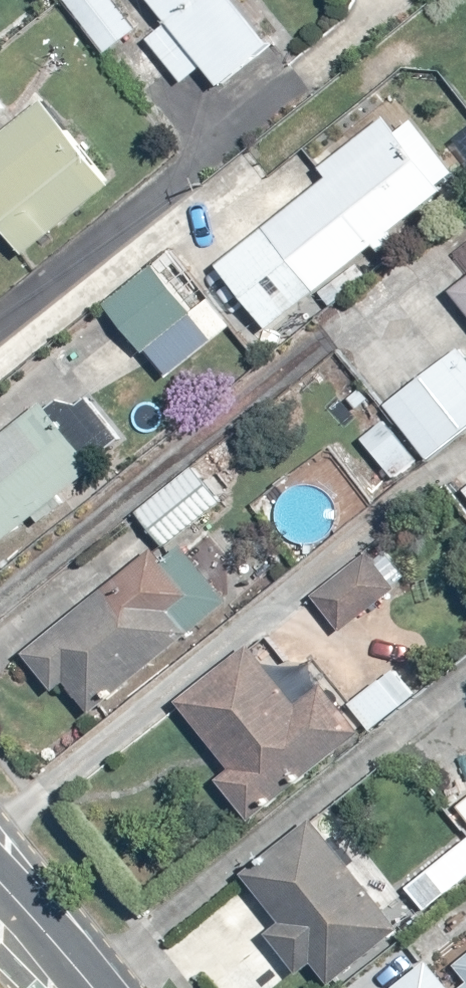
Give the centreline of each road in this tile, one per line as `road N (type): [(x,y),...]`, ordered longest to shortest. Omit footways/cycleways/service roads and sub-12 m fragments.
road 1 (residential): [(0,882),(89,987)]

